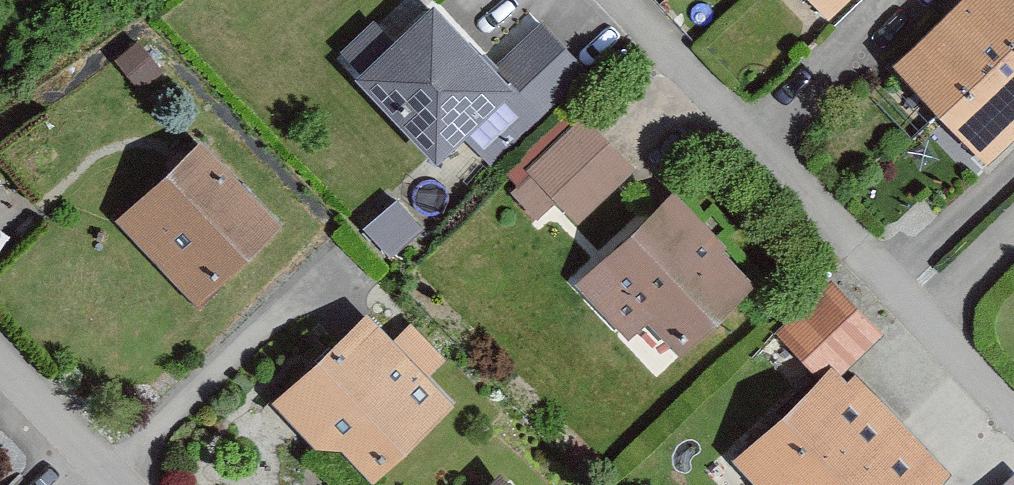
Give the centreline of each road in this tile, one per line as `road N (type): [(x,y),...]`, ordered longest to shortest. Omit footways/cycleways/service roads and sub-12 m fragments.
road 1 (residential): [(1013,422),(617,0)]
road 2 (residential): [(0,350),(126,484)]

